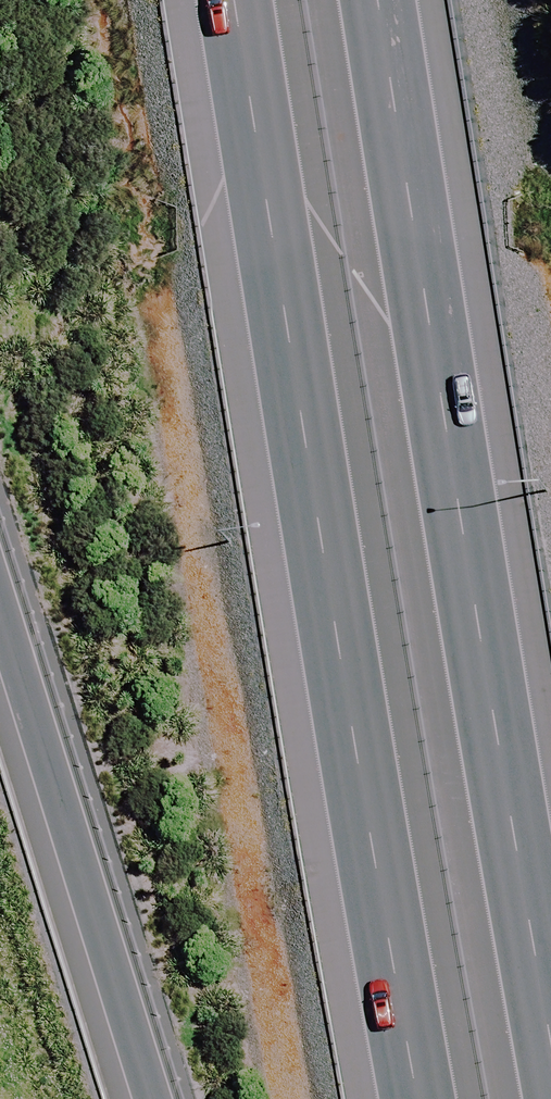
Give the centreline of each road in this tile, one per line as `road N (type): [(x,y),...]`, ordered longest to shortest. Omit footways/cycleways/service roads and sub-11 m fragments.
road 1 (motorway): [(437,1098),(248,0)]
road 2 (motorway): [(380,0),(550,1027)]
road 3 (motorway): [(151,1098),(0,630)]

